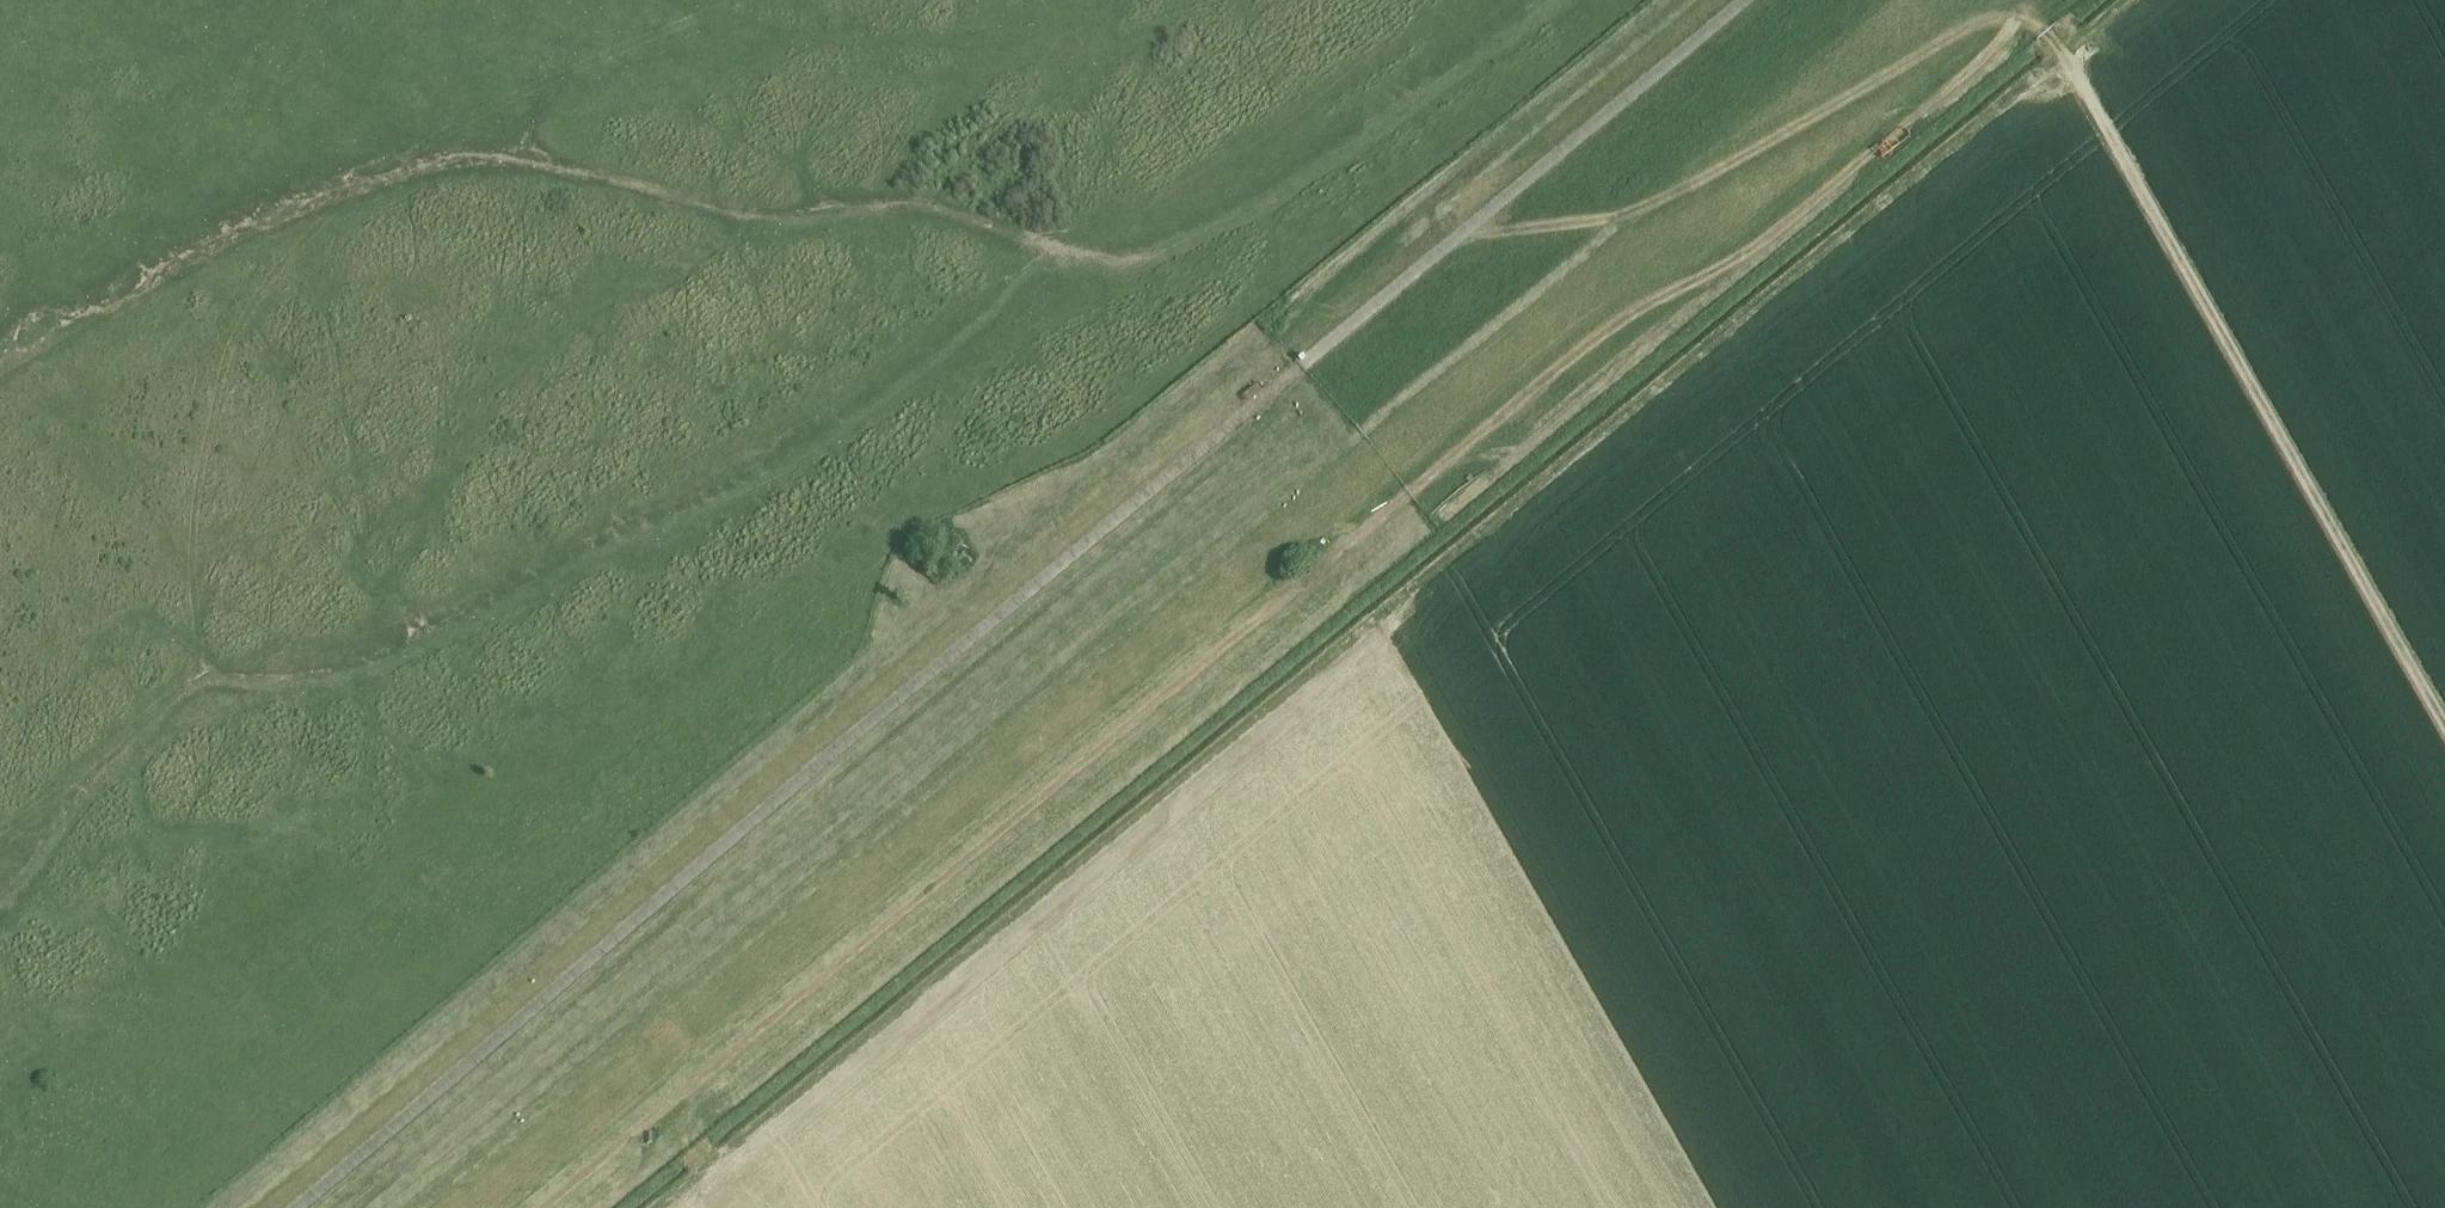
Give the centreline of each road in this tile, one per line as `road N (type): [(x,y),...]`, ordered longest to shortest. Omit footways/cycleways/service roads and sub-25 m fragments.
road 1 (track): [(2444,726),(2030,0)]

